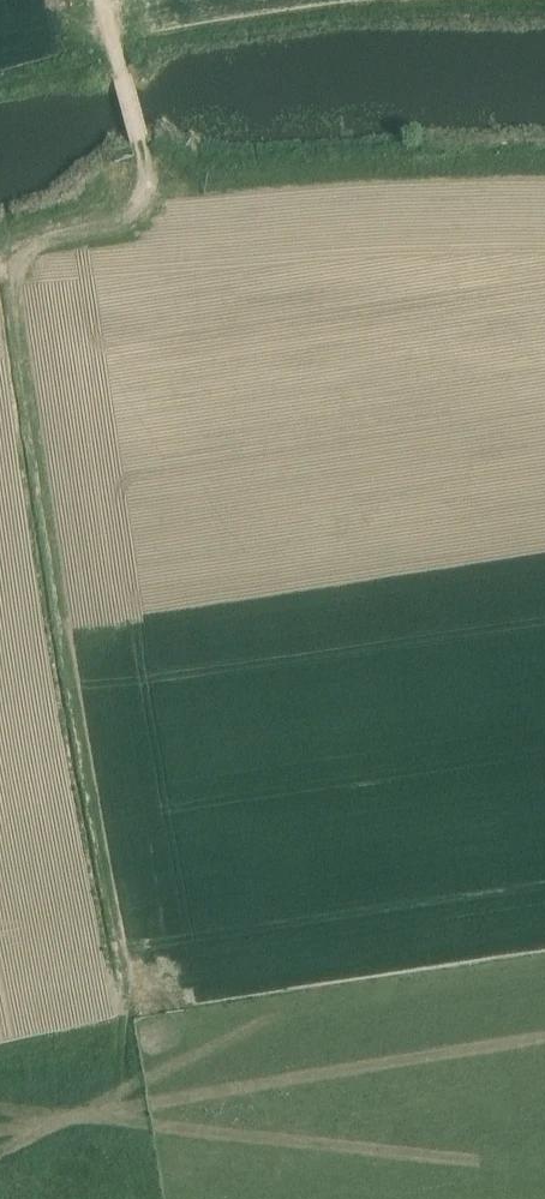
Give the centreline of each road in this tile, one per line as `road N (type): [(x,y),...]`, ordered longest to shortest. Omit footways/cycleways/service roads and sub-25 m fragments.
road 1 (unclassified): [(144,151),(105,0)]

